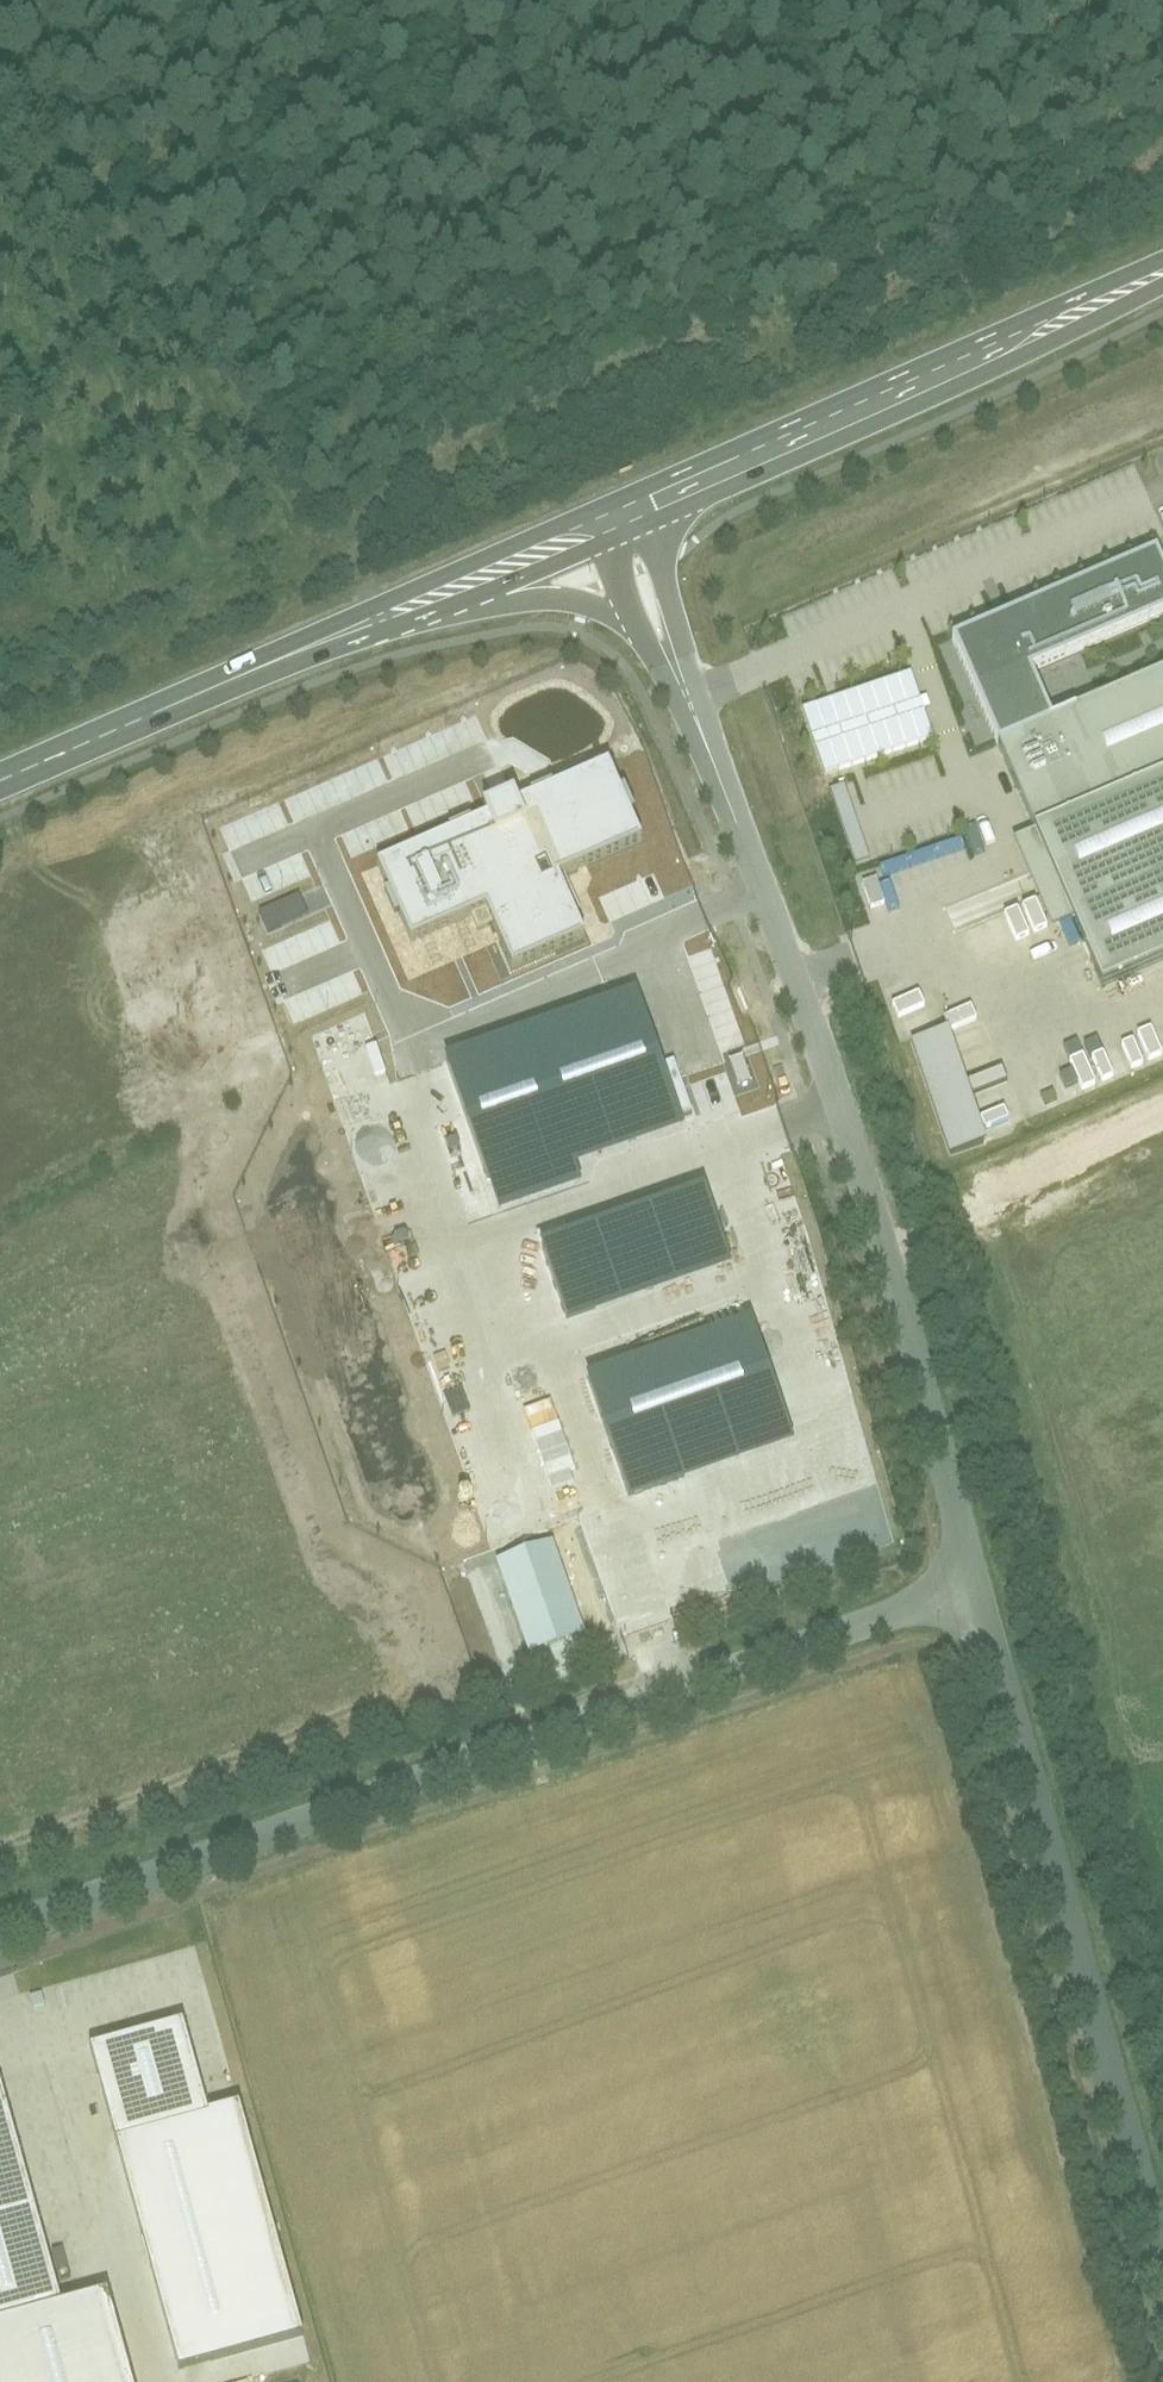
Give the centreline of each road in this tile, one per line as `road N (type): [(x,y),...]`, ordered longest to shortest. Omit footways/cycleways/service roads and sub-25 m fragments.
road 1 (unclassified): [(627,513),(853,1126),(981,1598)]
road 2 (unclassified): [(0,1930),(981,1598)]
road 3 (primary): [(627,513),(0,788)]
road 4 (unclassified): [(981,1598),(1162,2253)]
road 5 (primary): [(1162,275),(627,513)]

